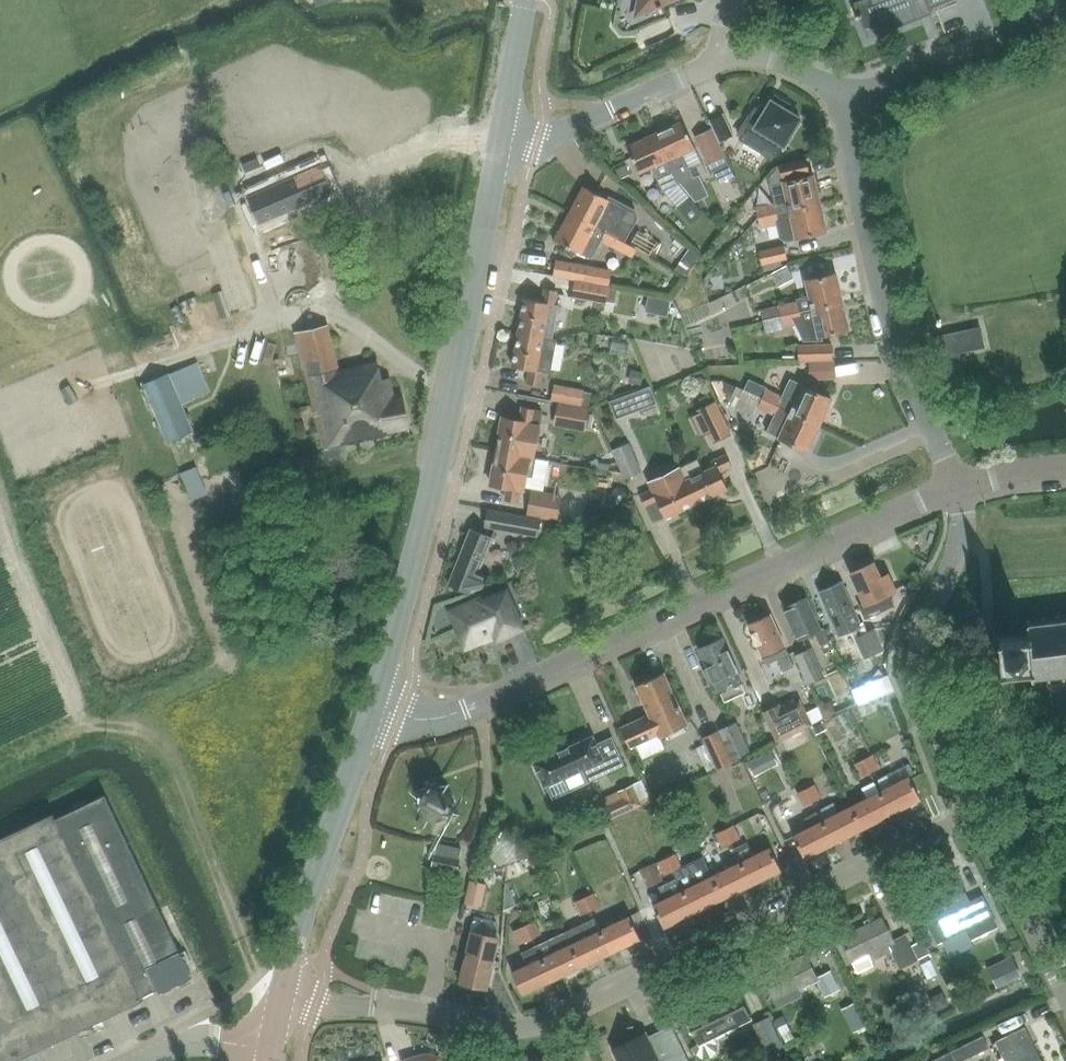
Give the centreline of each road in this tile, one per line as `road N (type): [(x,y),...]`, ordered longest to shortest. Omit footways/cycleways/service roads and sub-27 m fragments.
road 1 (tertiary): [(955,483),(486,704),(422,719),(373,704)]
road 2 (tertiary): [(373,704),(439,472),(504,132)]
road 3 (residential): [(978,815),(551,1019),(523,1027),(453,1017)]
road 4 (track): [(0,783),(78,745),(115,740),(155,754),(255,978),(283,990)]
road 5 (residential): [(955,483),(886,316),(841,105)]
road 6 (residential): [(978,815),(920,671),(921,630),(959,520),(955,483)]
road 7 (tertiary): [(283,990),(373,704)]
road 8 (residential): [(841,105),(1065,12)]
road 9 (residential): [(725,57),(567,129),(539,138),(504,132)]
road 10 (residential): [(1065,987),(978,815)]
road 11 (residential): [(318,999),(453,1017)]
road 12 (tertiary): [(504,132),(527,0)]
road 13 (residential): [(841,105),(827,83),(792,66),(725,57)]
road 14 (tertiary): [(143,1060),(199,1042),(269,1051)]

